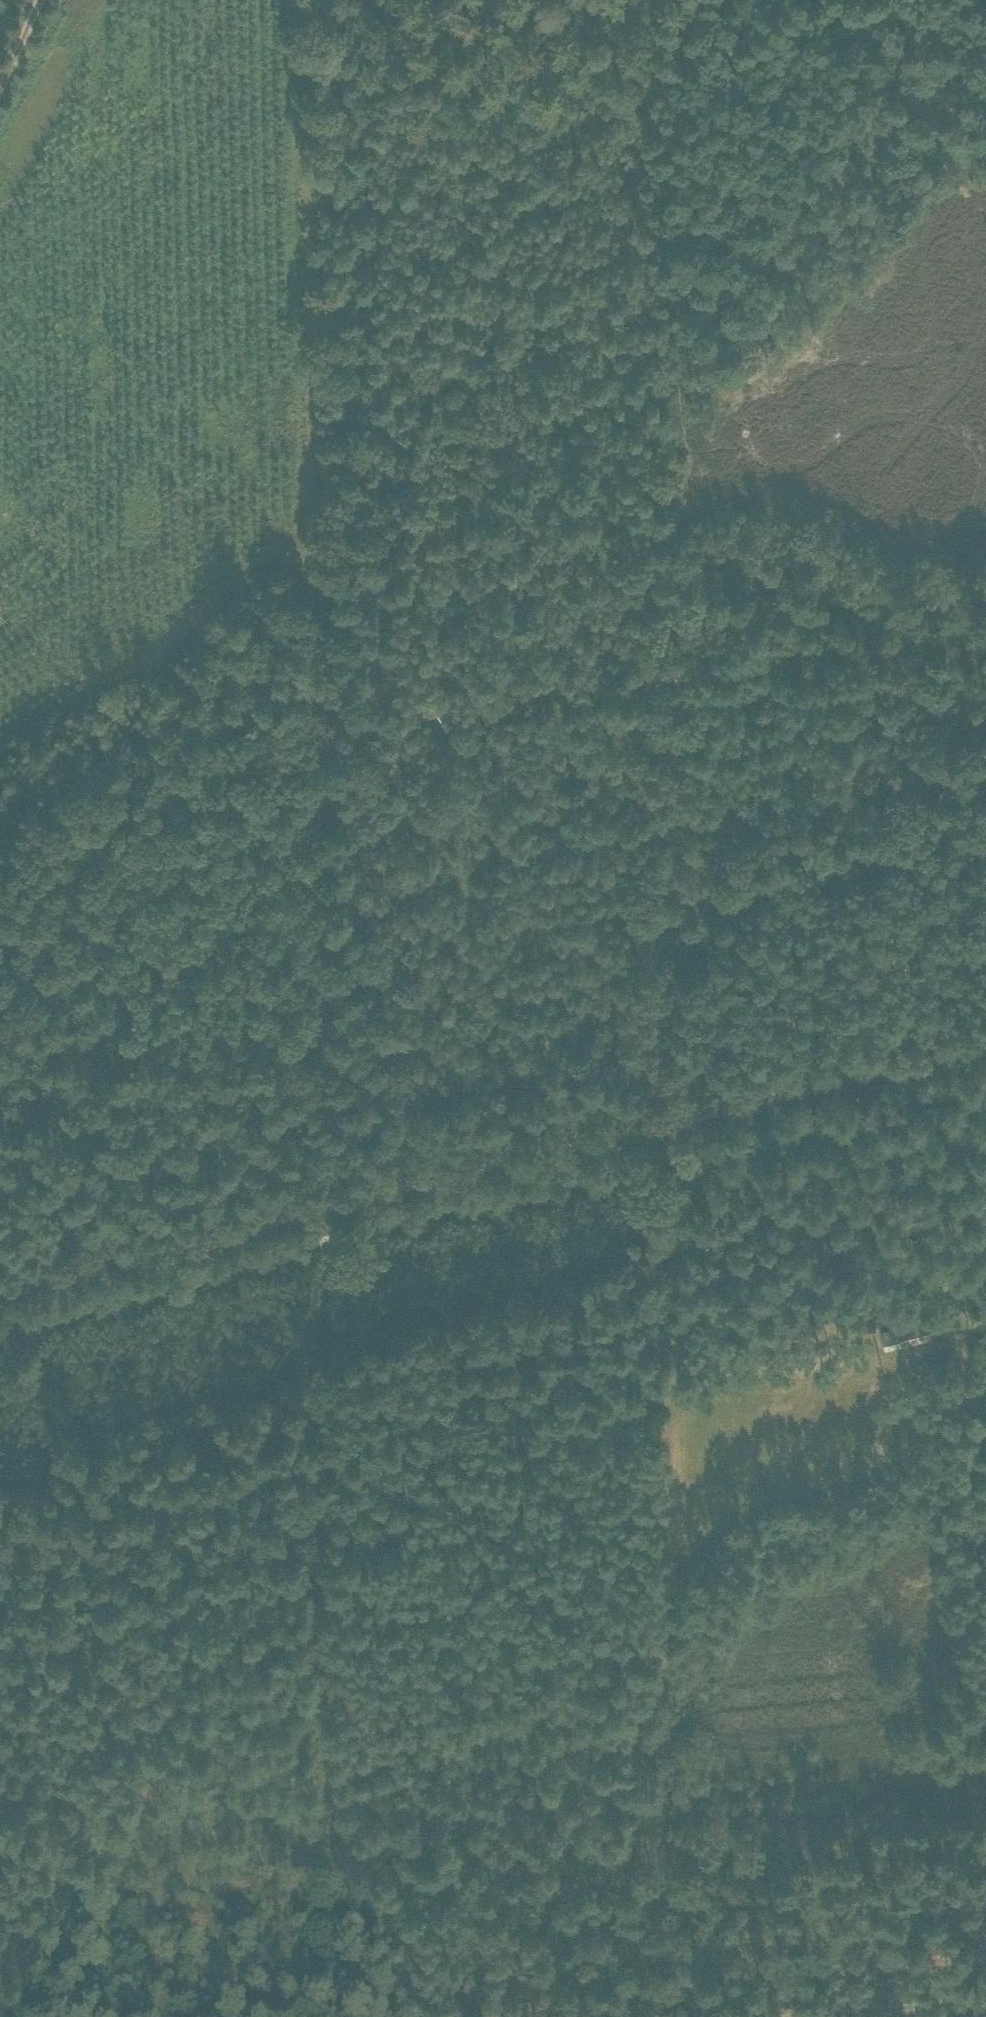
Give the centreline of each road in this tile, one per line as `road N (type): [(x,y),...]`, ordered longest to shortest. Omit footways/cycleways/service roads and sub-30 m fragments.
road 1 (track): [(301,0),(333,1203)]
road 2 (track): [(663,2016),(667,1157)]
road 3 (track): [(337,2016),(328,1241)]
road 4 (track): [(985,1038),(333,1203)]
road 5 (track): [(333,1203),(0,1284)]
road 6 (track): [(985,2006),(864,2016)]

